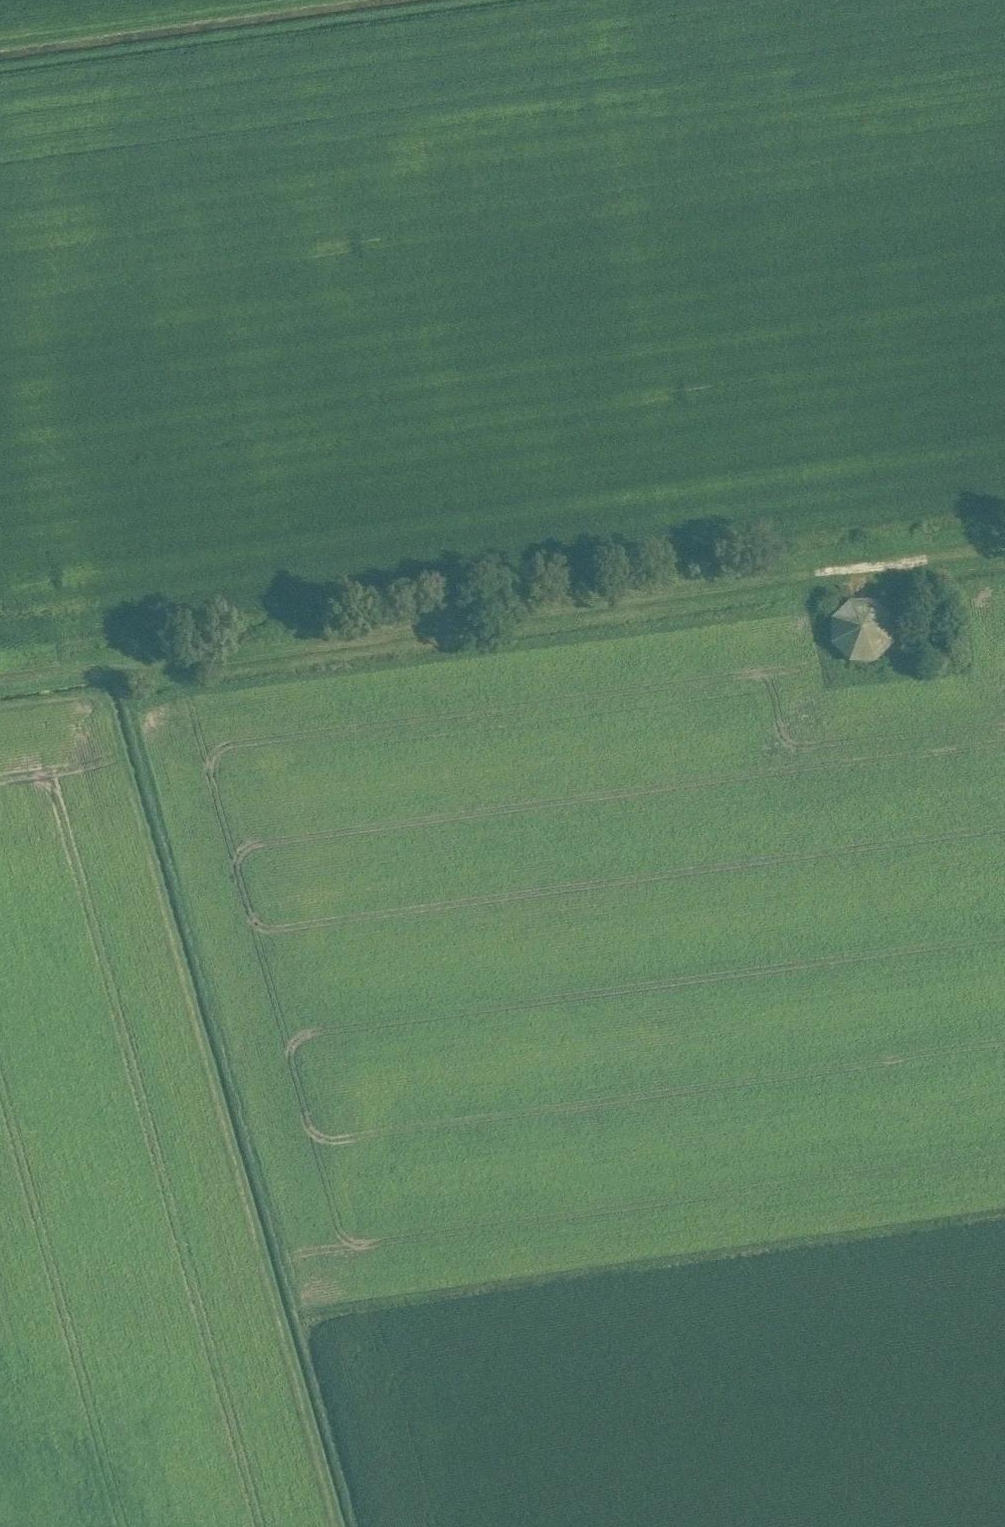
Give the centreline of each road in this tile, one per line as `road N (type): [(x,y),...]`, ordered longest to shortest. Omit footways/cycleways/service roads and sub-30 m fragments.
road 1 (track): [(1004,548),(126,670)]

